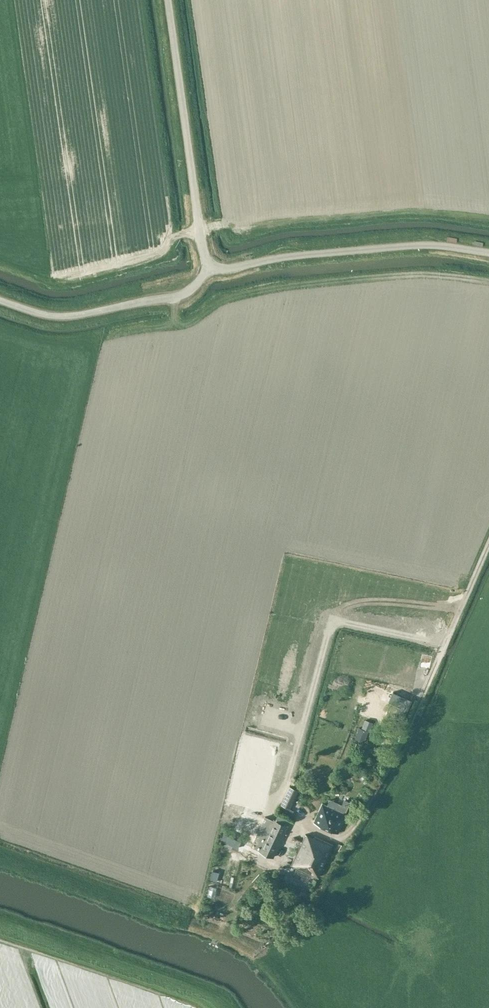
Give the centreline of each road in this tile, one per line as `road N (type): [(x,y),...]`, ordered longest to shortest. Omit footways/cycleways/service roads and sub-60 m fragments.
road 1 (unclassified): [(208,269),(406,245),(488,252)]
road 2 (unclassified): [(208,269),(168,0)]
road 3 (unclassified): [(0,300),(77,316),(186,295),(208,269)]

